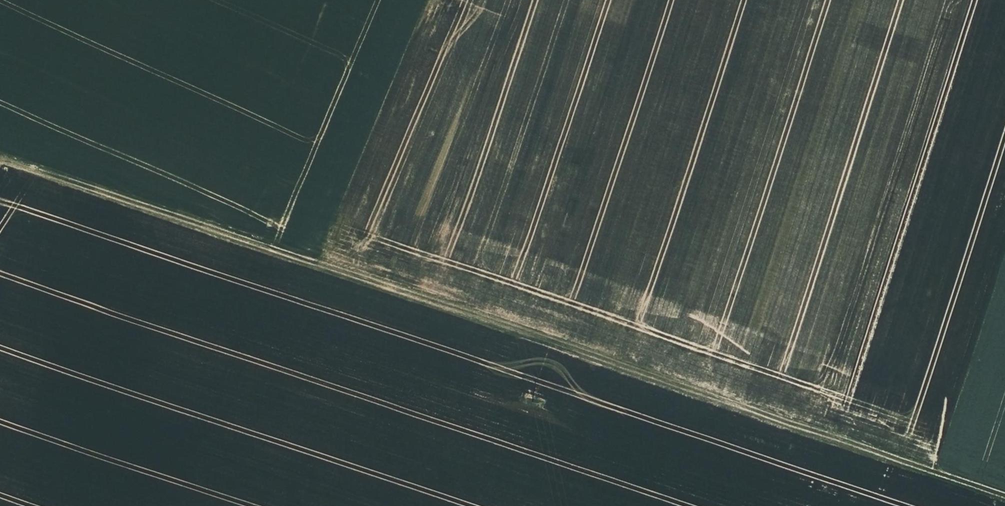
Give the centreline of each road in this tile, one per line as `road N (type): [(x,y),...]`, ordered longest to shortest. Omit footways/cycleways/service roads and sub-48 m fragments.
road 1 (track): [(0,166),(1004,496)]

